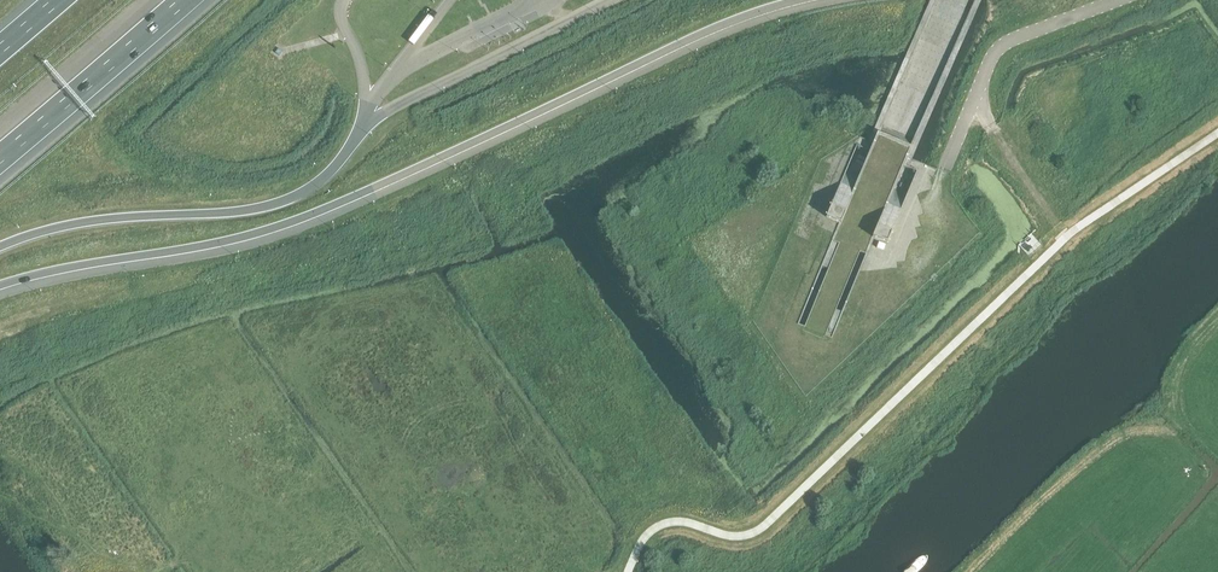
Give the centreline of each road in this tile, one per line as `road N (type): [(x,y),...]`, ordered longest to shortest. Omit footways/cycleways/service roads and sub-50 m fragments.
road 1 (motorway): [(0,285),(288,224),(715,29),(798,0)]
road 2 (motorway): [(0,247),(72,224),(282,203),(324,179),(362,134)]
road 3 (motorway): [(0,166),(188,0)]
road 4 (unclassified): [(1118,0),(998,47),(976,95)]

